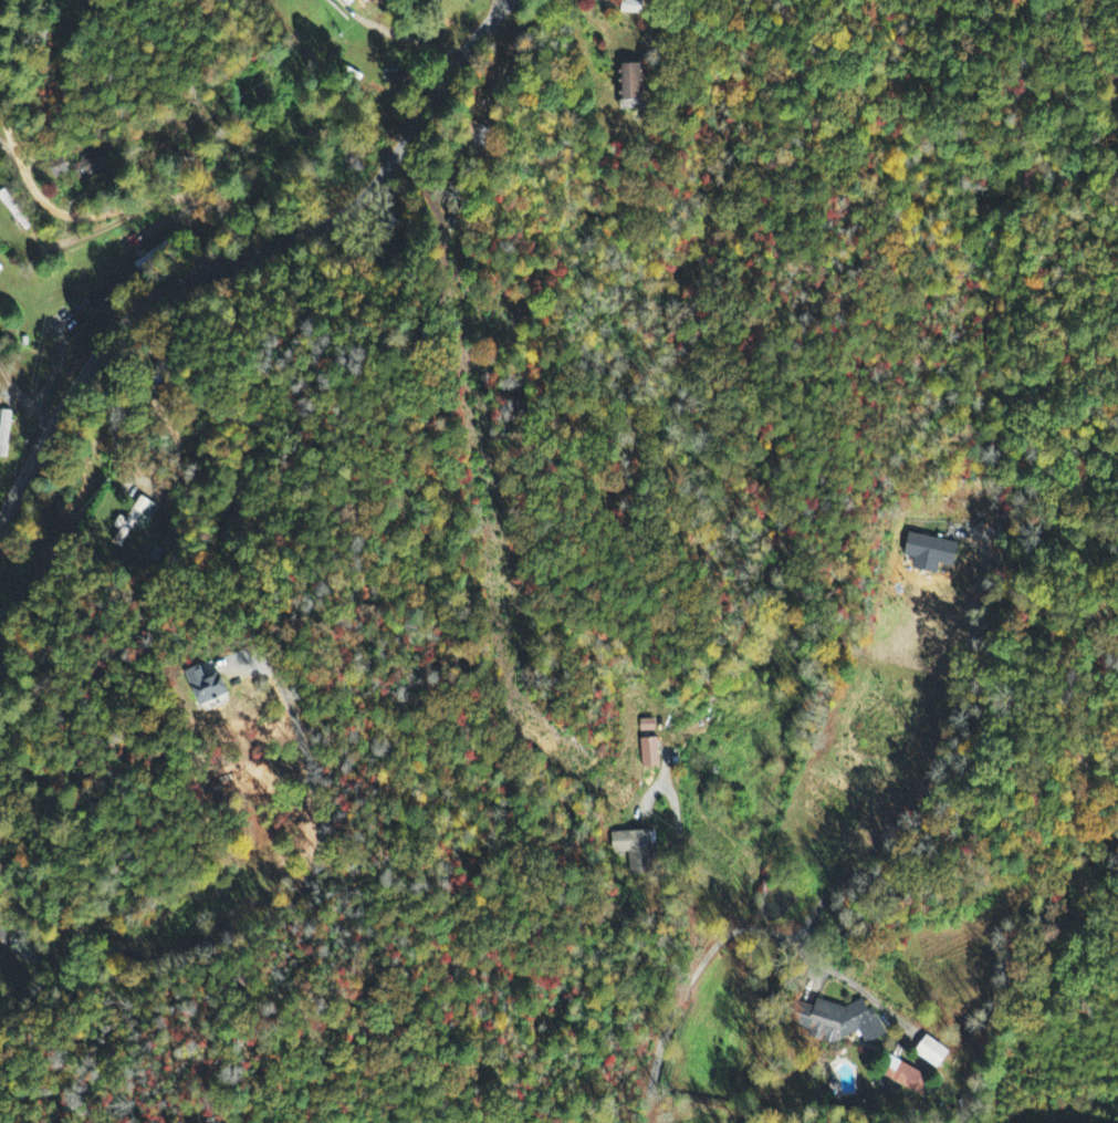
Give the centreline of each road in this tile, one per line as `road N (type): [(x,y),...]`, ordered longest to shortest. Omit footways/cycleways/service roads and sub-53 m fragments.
road 1 (residential): [(512,0),(347,212),(165,291),(124,322),(52,425),(0,524)]
road 2 (residential): [(196,277),(196,259),(221,225),(215,204),(173,196),(67,216),(41,199),(0,116)]

